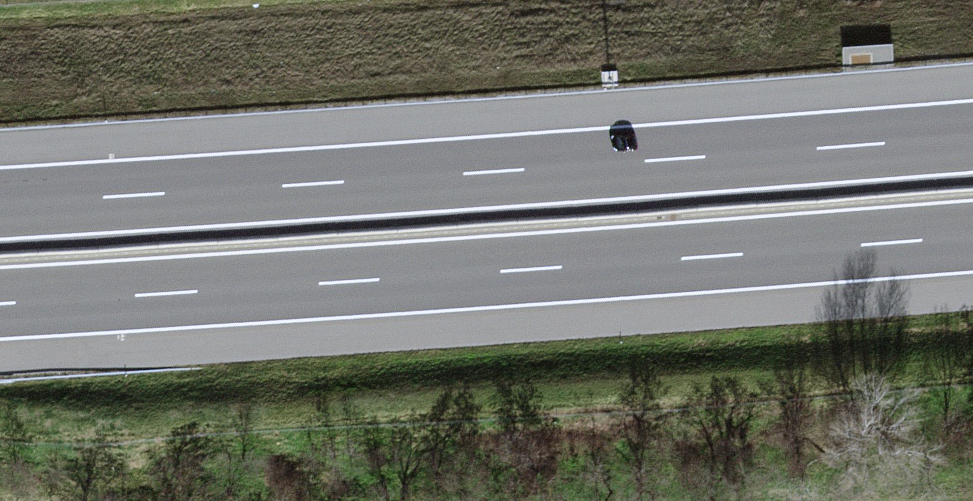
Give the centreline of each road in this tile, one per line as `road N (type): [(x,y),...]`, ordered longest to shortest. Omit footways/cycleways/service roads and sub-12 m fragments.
road 1 (motorway): [(0,306),(972,238)]
road 2 (motorway): [(972,134),(0,201)]

